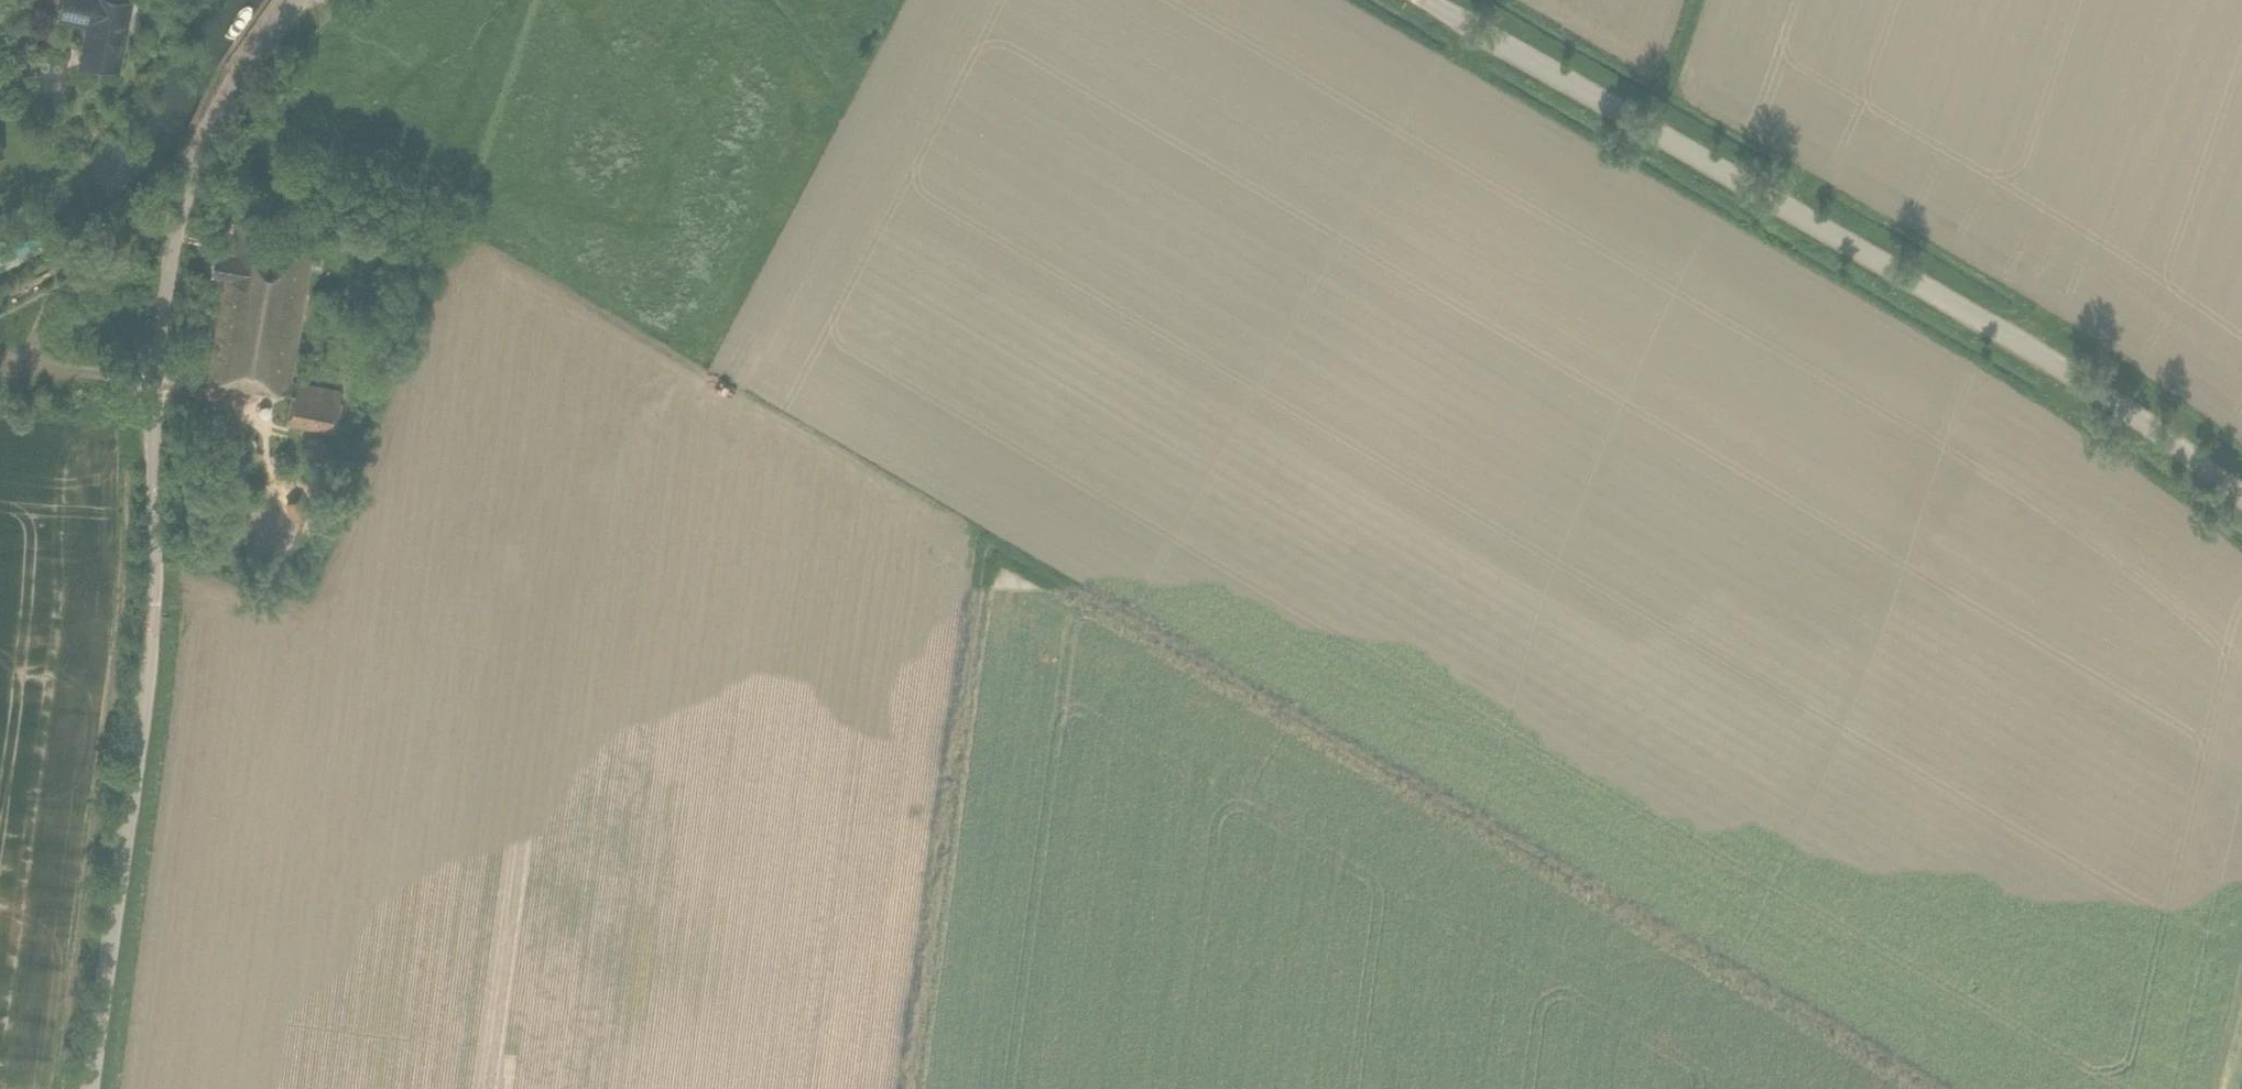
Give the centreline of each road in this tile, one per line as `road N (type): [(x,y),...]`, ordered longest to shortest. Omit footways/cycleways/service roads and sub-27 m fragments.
road 1 (unclassified): [(88,1088),(150,628),(153,388),(168,261),(208,138),(297,0)]
road 2 (tertiary): [(1437,0),(2134,417),(2241,493)]

